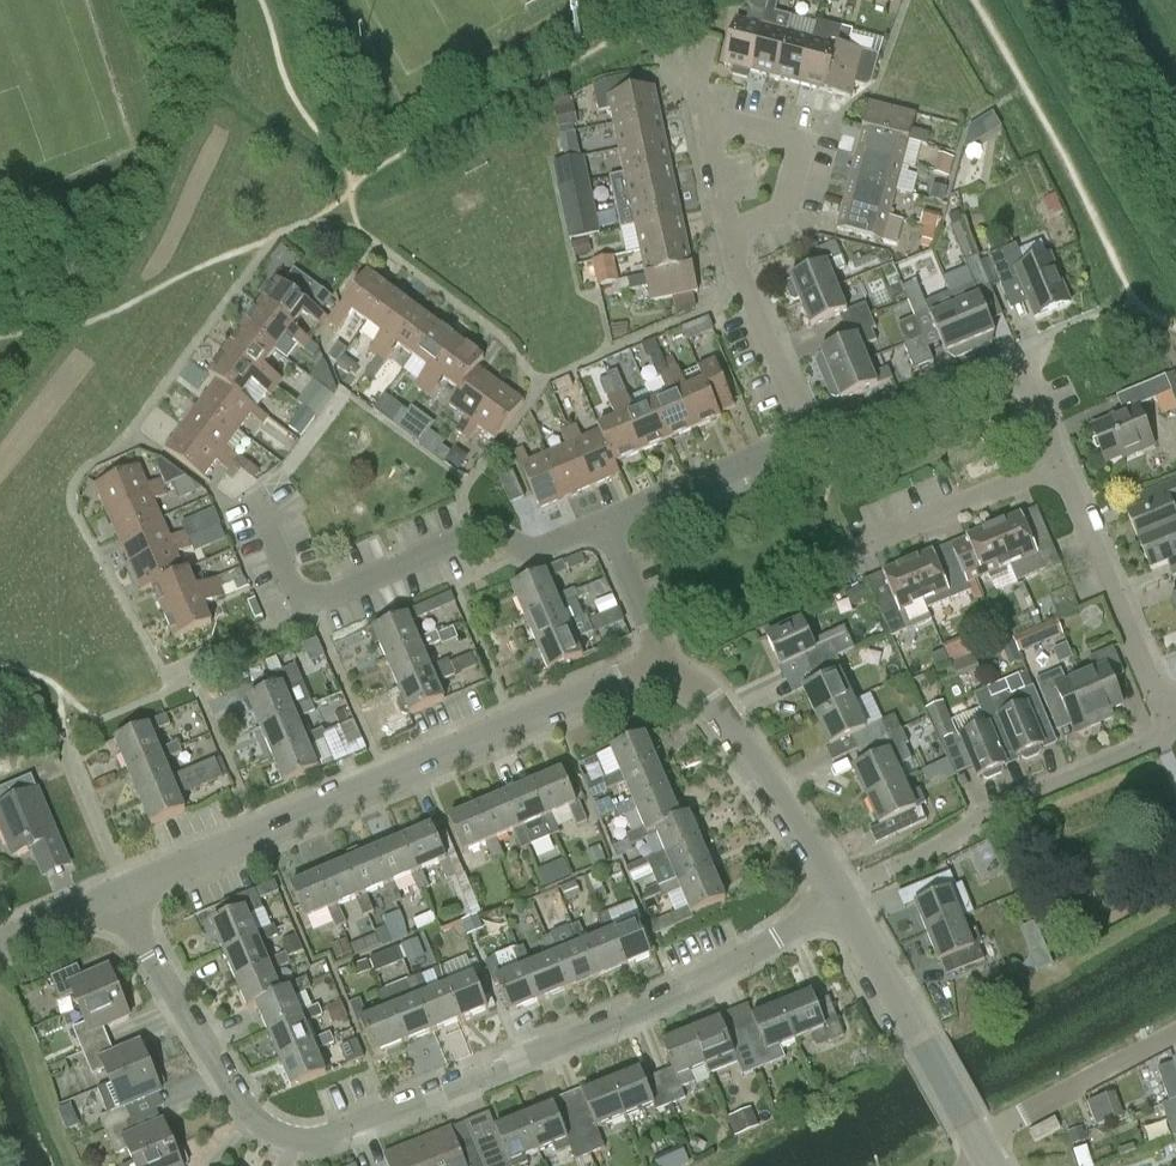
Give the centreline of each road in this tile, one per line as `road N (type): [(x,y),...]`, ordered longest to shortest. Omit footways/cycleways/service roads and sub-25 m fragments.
road 1 (residential): [(839,902),(649,1009),(333,1136),(300,1141),(250,1115),(154,959),(124,891)]
road 2 (residential): [(660,664),(124,891)]
road 3 (residential): [(601,522),(530,551),(488,526),(301,609),(251,510)]
road 4 (residential): [(839,902),(1161,740),(1164,712)]
road 5 (residential): [(1065,463),(1037,384),(1020,373),(1000,374),(838,440),(808,433)]
road 6 (residential): [(839,902),(740,731),(702,685),(660,664)]
road 7 (residential): [(976,1141),(839,902)]
road 8 (residential): [(1164,712),(1065,463)]
road 9 (residential): [(732,236),(784,213),(807,147),(701,110)]
road 10 (residential): [(976,1141),(1175,1034)]
road 11 (residential): [(808,433),(601,522)]
road 12 (residential): [(859,548),(1065,463)]
road 13 (residential): [(808,433),(732,236)]
road 14 (residential): [(660,664),(601,522)]
road 15 (residential): [(0,945),(124,891)]
road 16 (residential): [(701,110),(732,236)]

